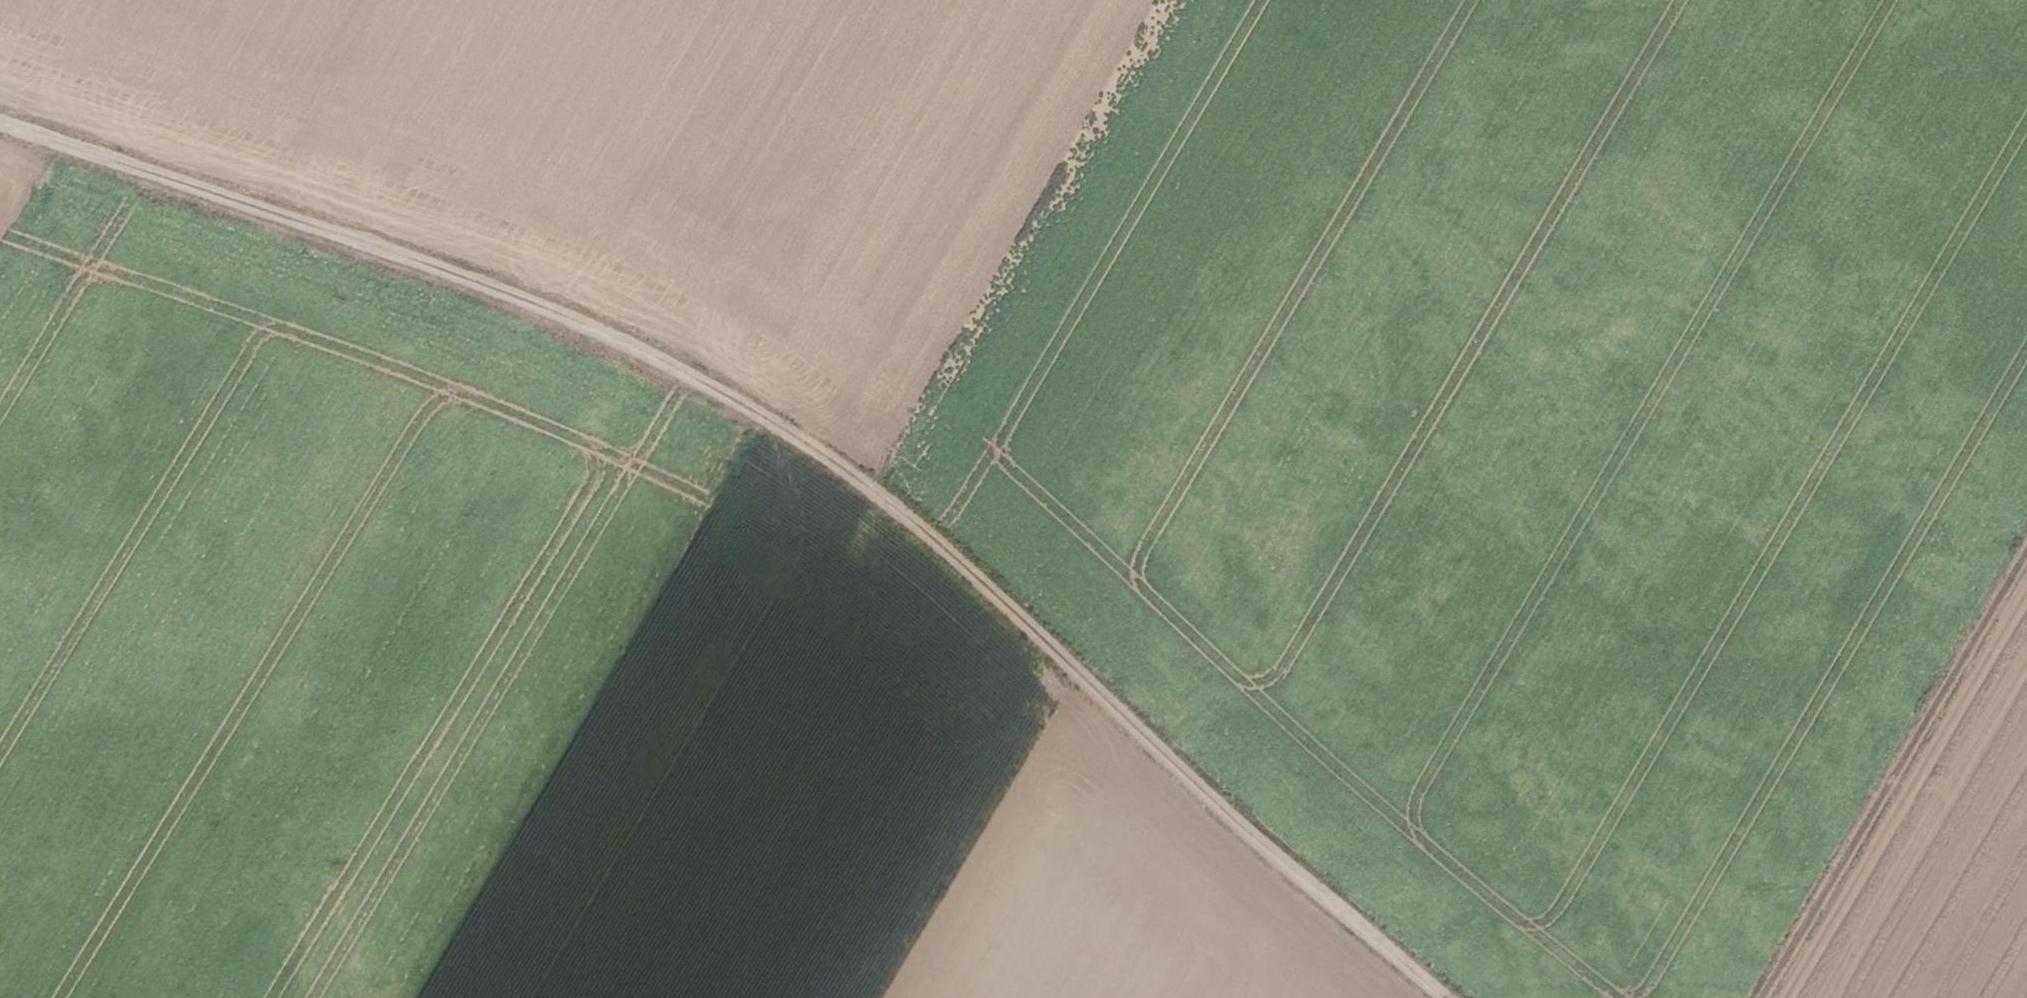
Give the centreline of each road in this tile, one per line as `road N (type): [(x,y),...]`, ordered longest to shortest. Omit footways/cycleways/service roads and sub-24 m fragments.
road 1 (track): [(1448,997),(1357,929),(948,547),(820,453),(738,405),(481,286),(0,126)]
road 2 (track): [(1759,997),(2026,547)]

